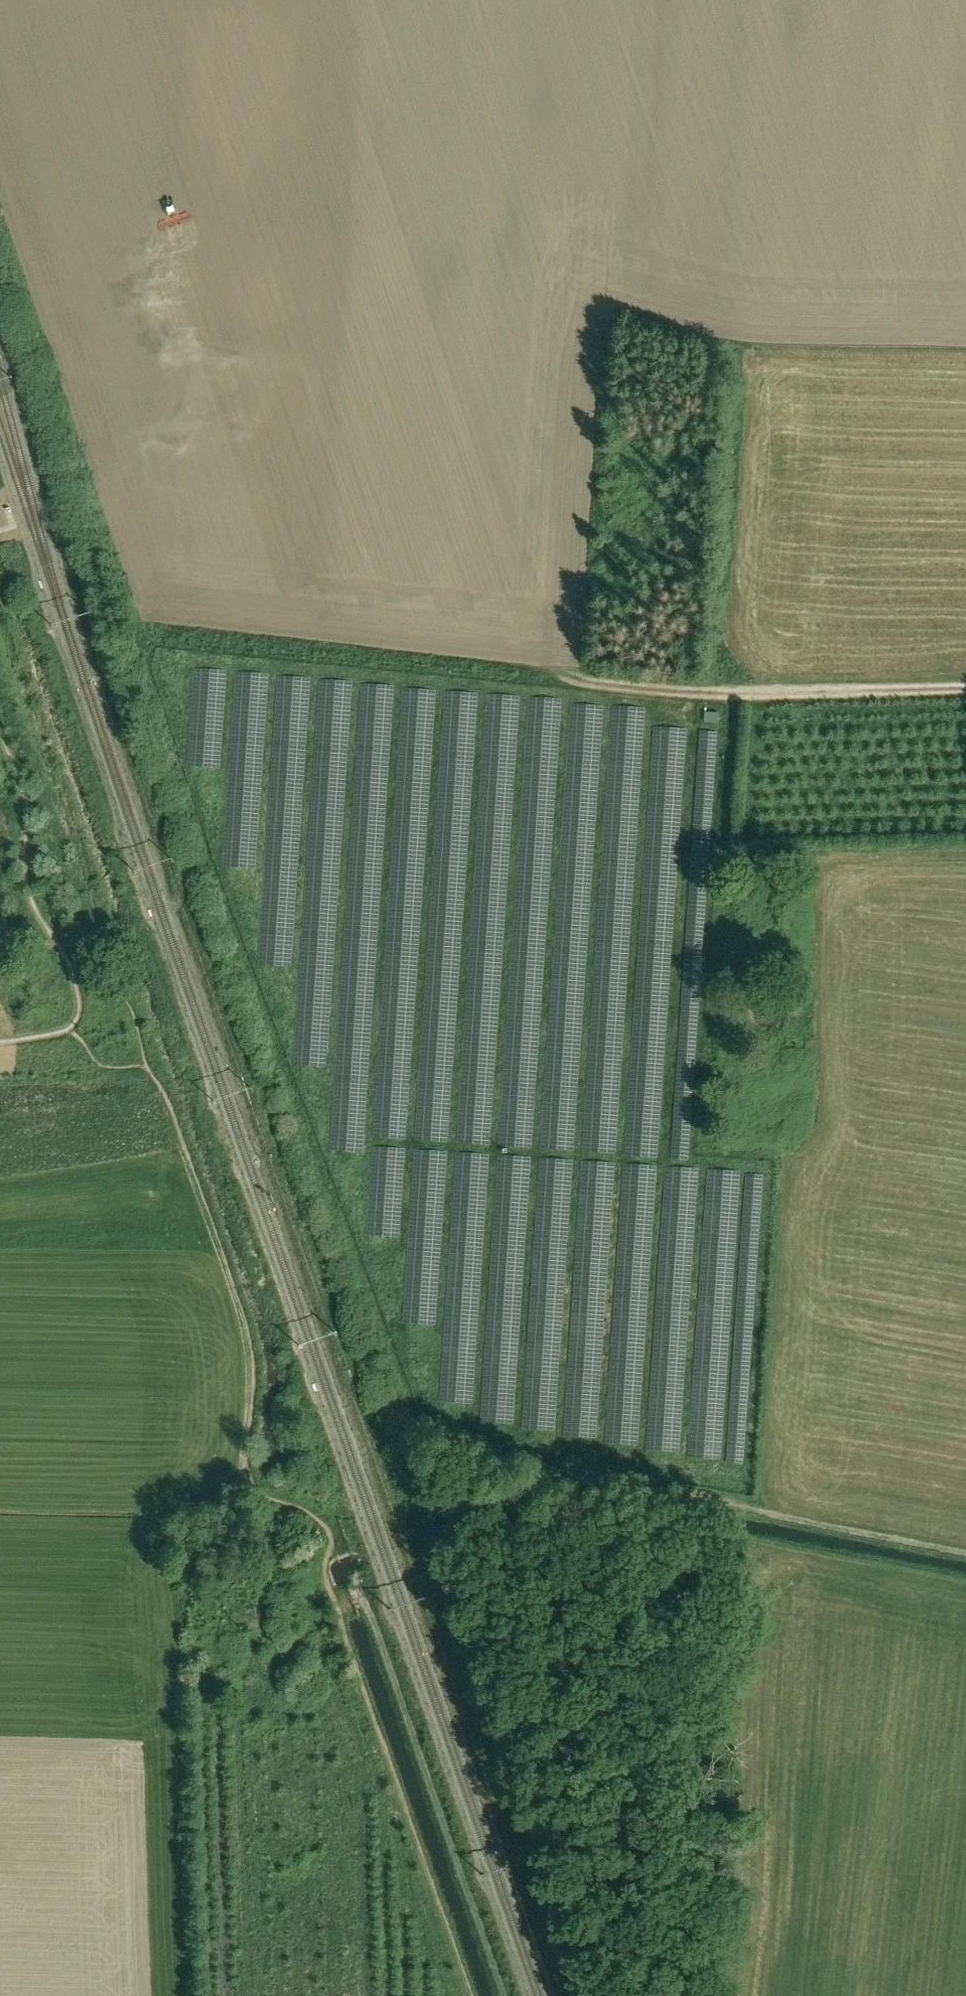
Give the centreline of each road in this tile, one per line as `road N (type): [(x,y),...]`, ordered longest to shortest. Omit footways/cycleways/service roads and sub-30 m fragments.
road 1 (track): [(732,685),(965,684)]

